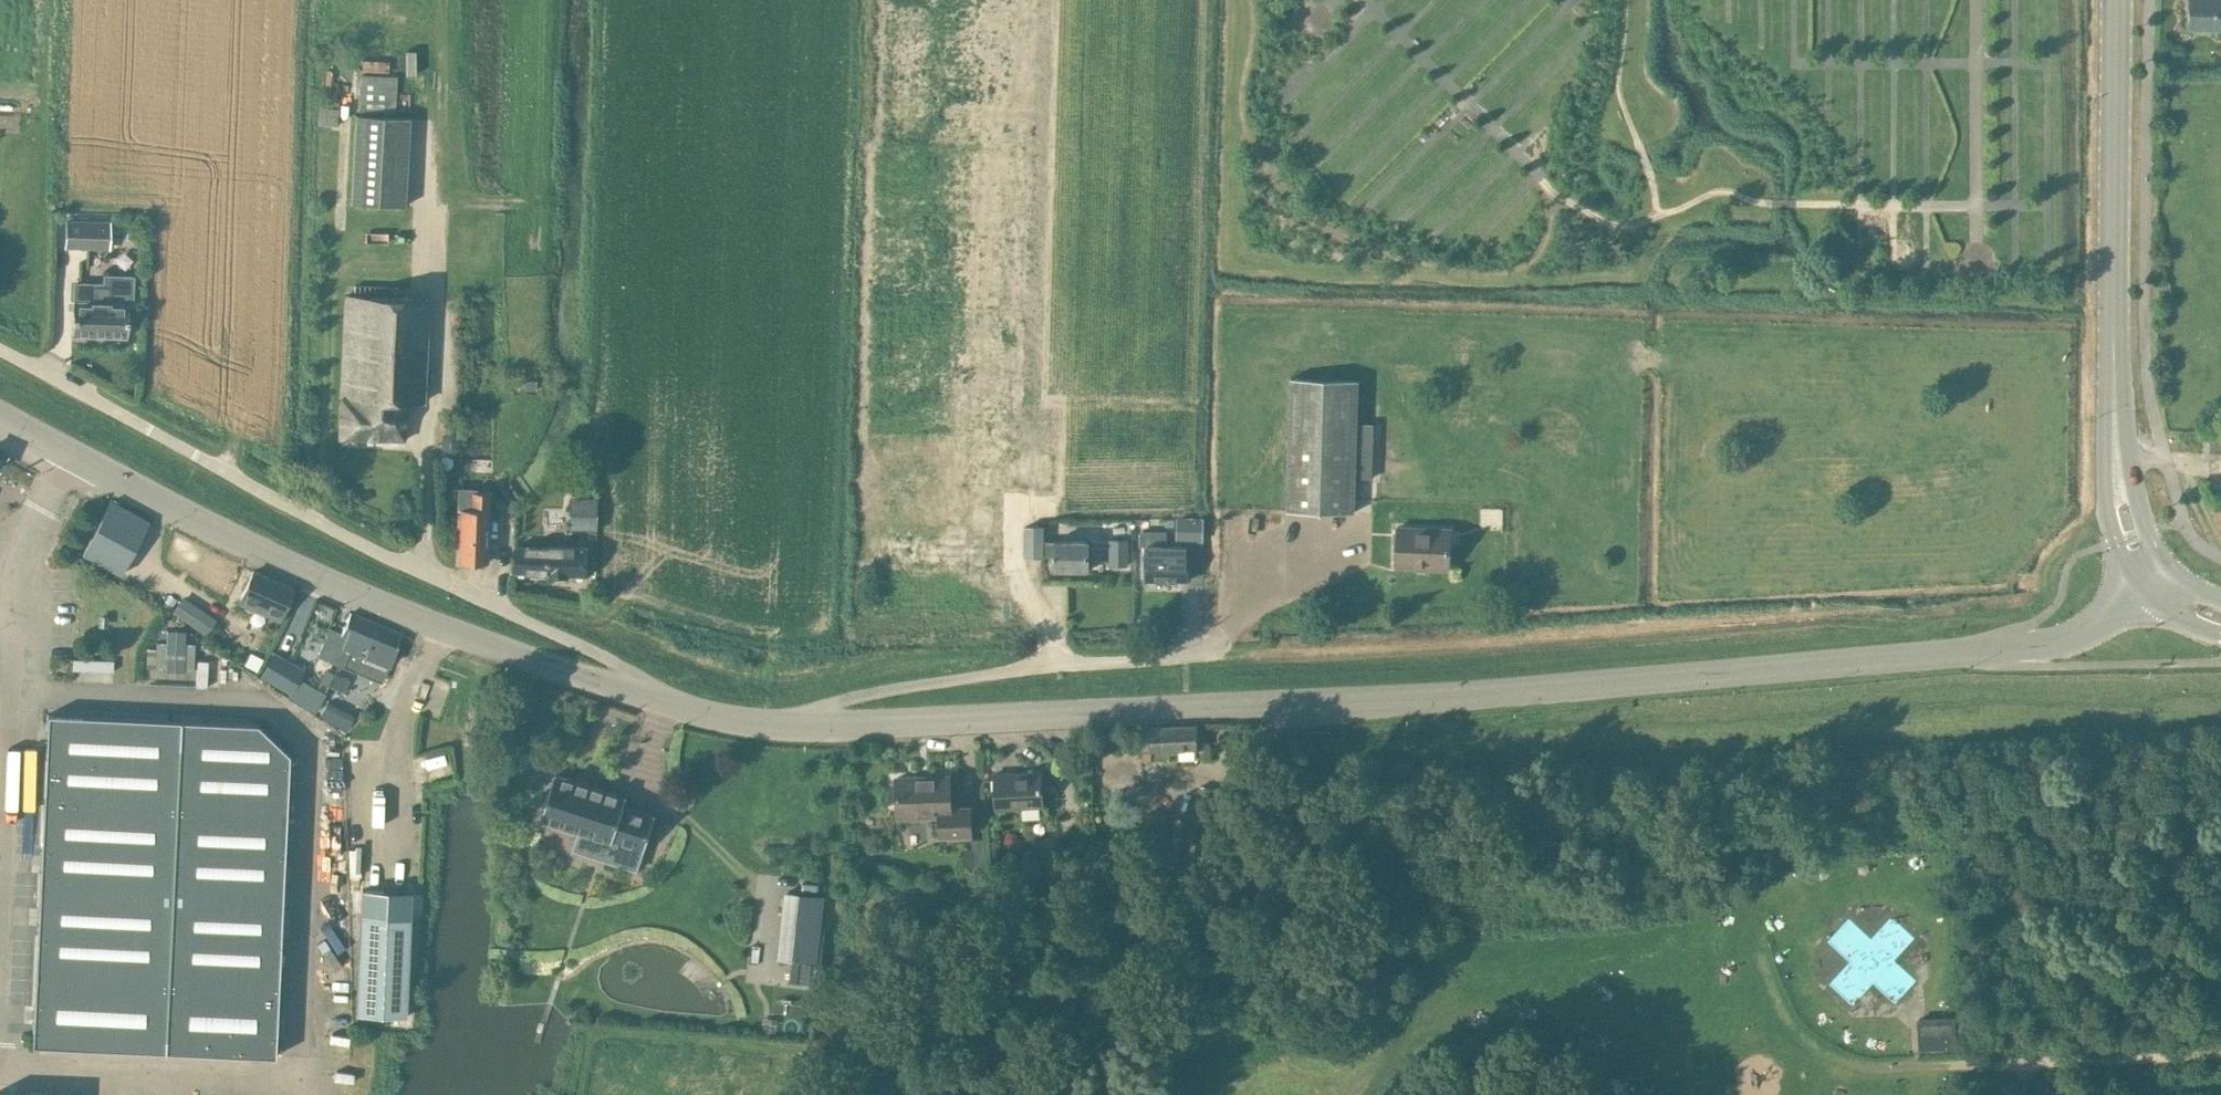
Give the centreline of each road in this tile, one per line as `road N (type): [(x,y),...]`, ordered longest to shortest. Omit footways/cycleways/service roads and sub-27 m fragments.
road 1 (unclassified): [(1971,650),(1342,707),(784,725)]
road 2 (residential): [(784,725),(797,379),(815,366),(1028,368),(1041,0)]
road 3 (unclassified): [(661,702),(349,594),(0,420)]
road 4 (secondary): [(2152,585),(2121,514),(2119,0)]
road 5 (residential): [(661,702),(617,665),(340,535),(225,470)]
road 6 (residential): [(225,470),(240,436),(257,0)]
road 7 (residential): [(225,470),(0,348)]
road 8 (unclassified): [(1971,650),(2093,628),(2152,585)]
road 9 (track): [(1055,666),(1018,563),(1019,520)]
road 10 (unclassified): [(784,725),(661,702)]

